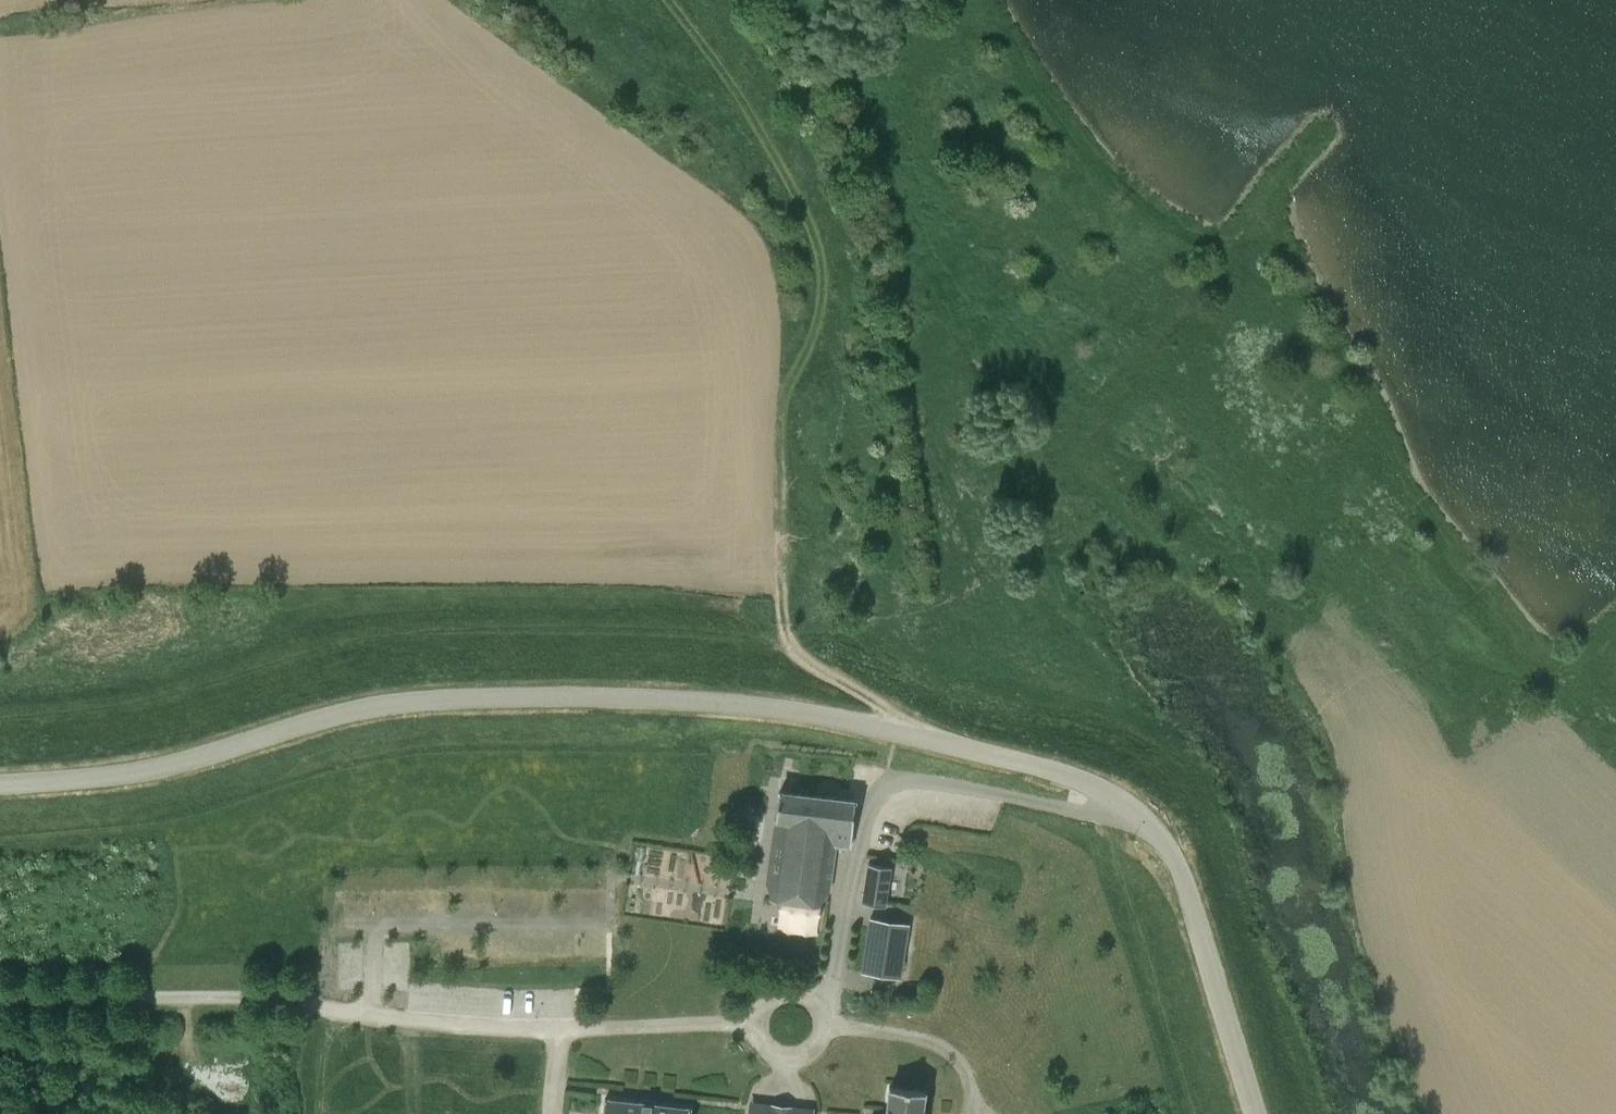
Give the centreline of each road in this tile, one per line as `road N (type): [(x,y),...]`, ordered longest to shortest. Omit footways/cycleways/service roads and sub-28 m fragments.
road 1 (unclassified): [(0,786),(150,772),(356,711),(584,696),(718,699),(813,715),(1075,779),(1156,833),(1181,876),(1253,1113)]
road 2 (track): [(782,611),(794,654),(895,716),(900,733)]

